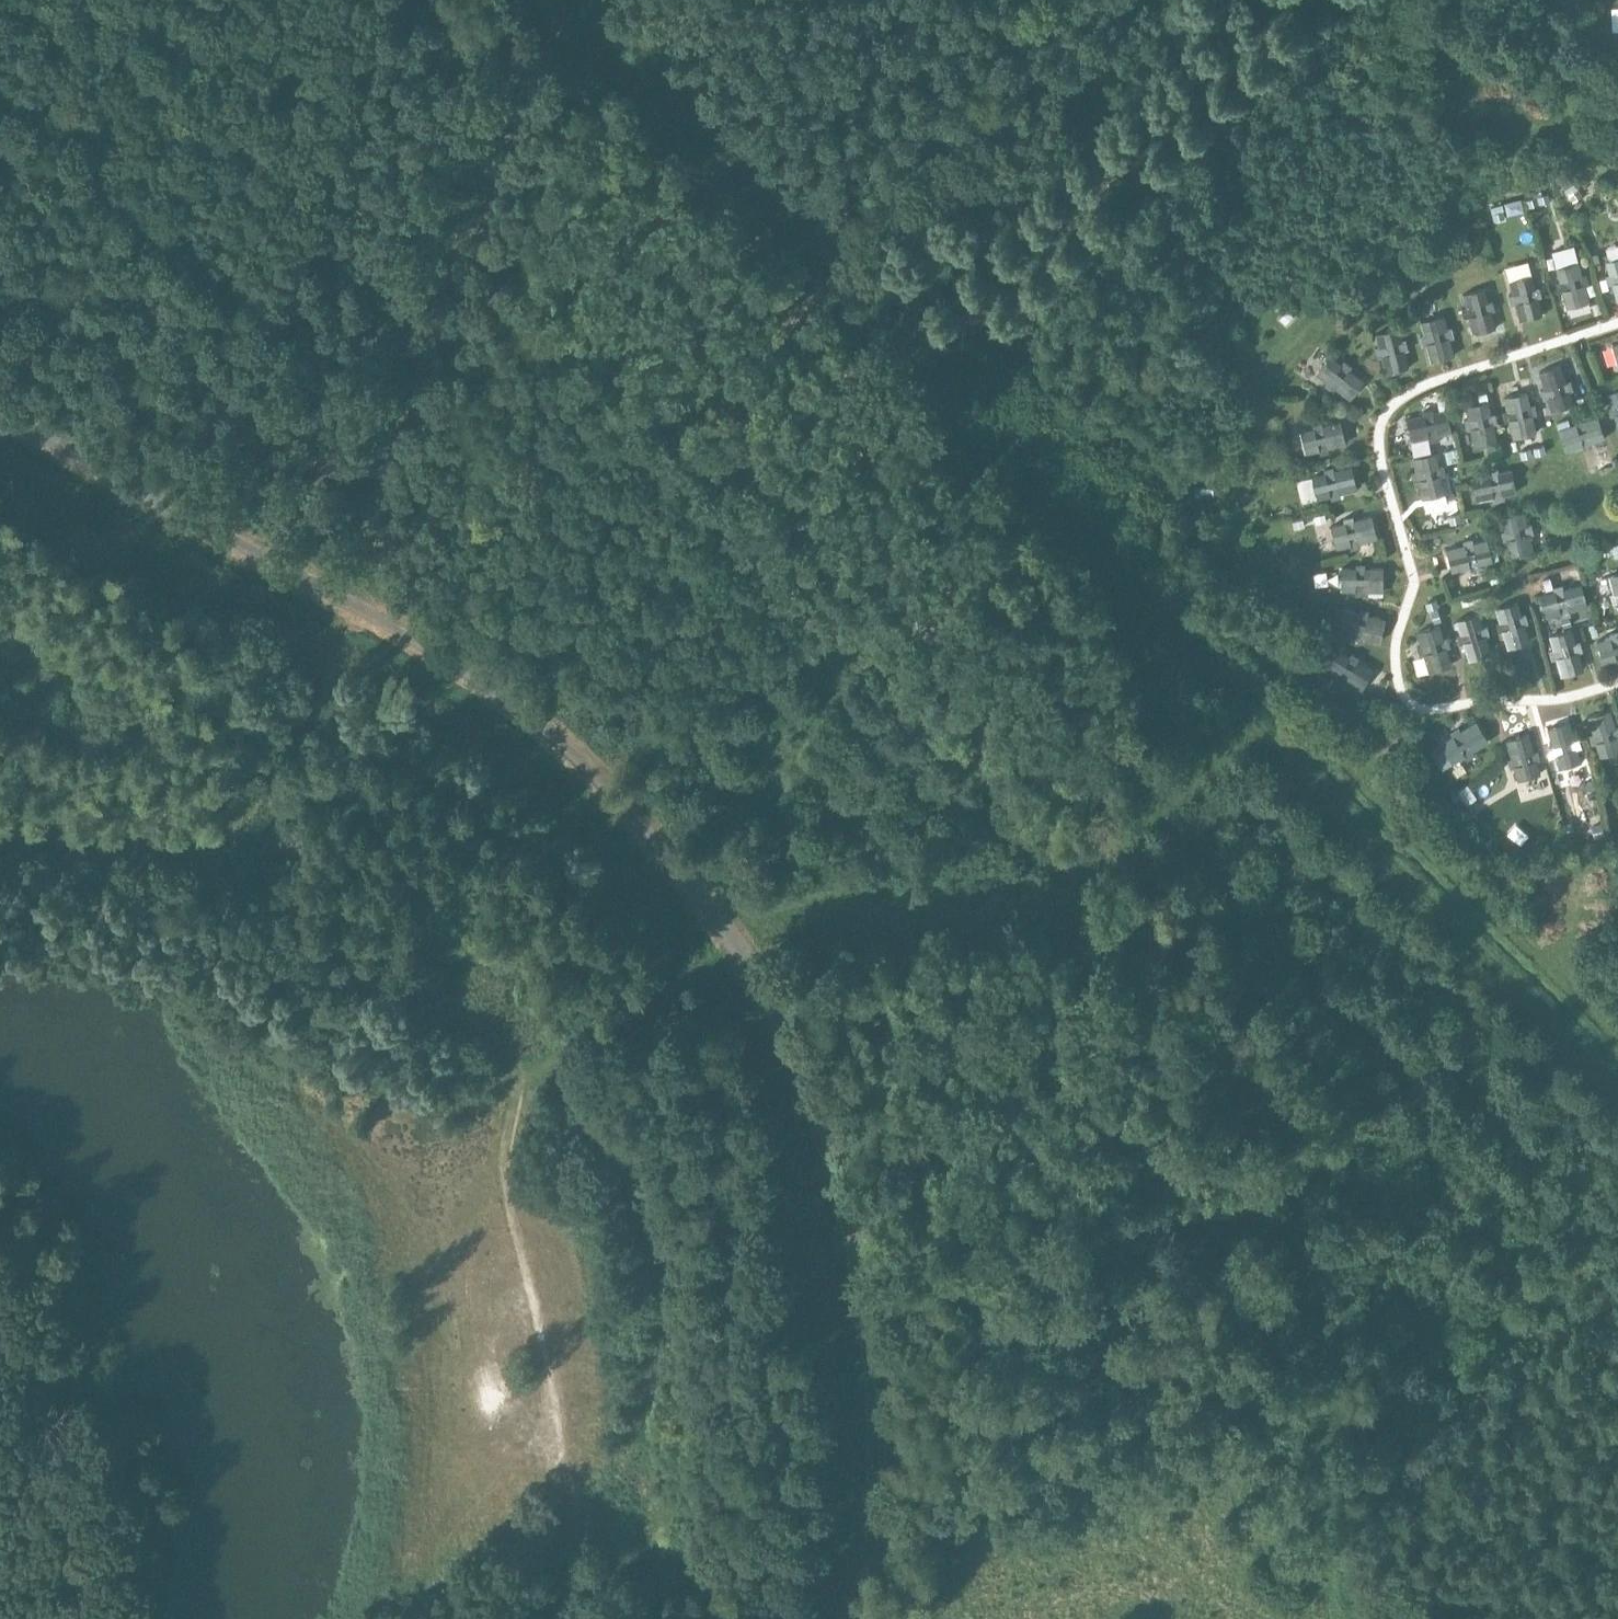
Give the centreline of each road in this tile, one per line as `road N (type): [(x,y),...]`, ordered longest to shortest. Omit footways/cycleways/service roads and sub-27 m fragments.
road 1 (track): [(866,1618),(878,1421),(858,1255),(826,1134),(779,1017),(704,903),(612,793),(488,687),(257,550),(0,413)]
road 2 (track): [(208,858),(334,948),(474,1014),(531,1072),(503,1163),(570,1553),(531,1618)]
road 3 (track): [(0,838),(208,858),(281,770),(347,603)]
road 4 (track): [(531,1072),(740,958)]

